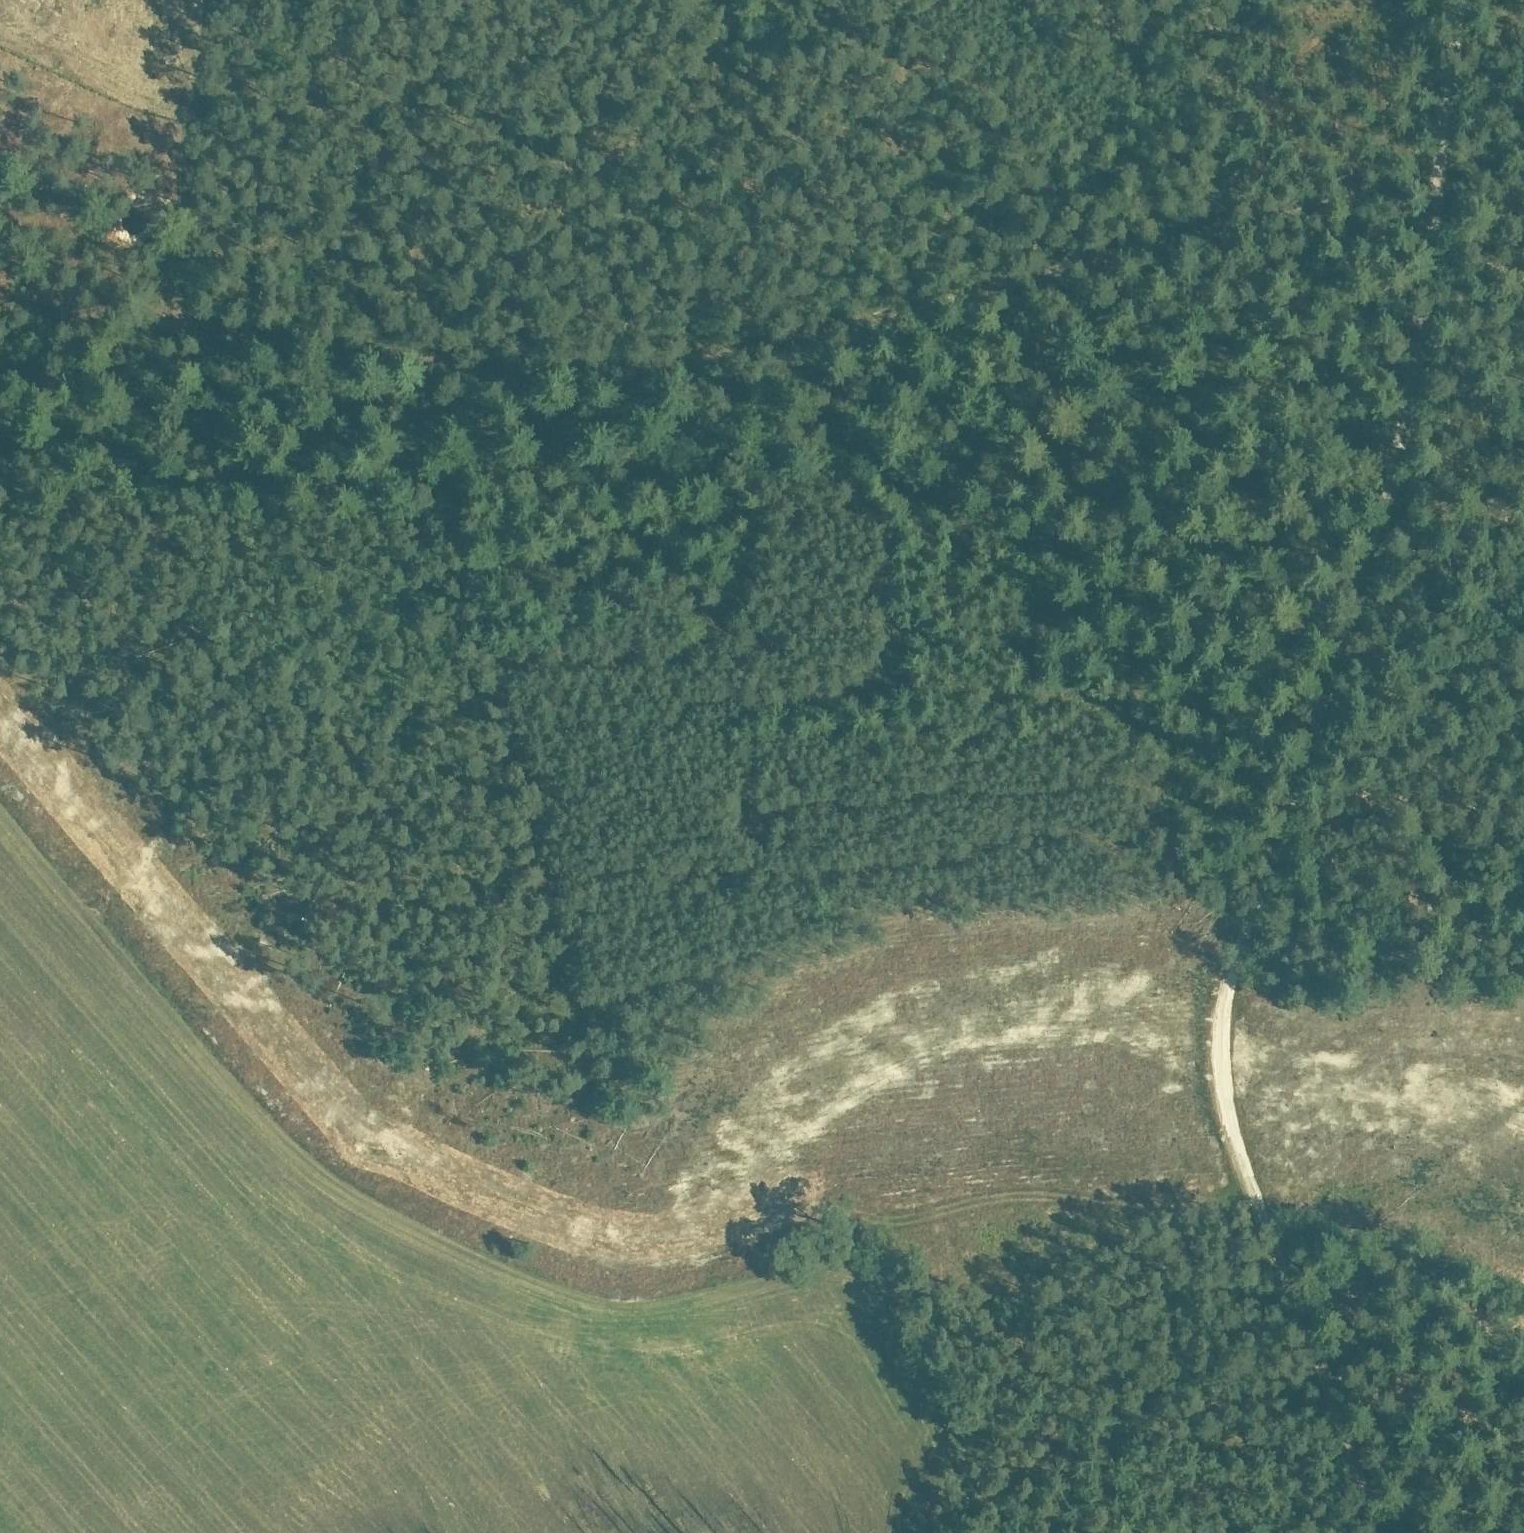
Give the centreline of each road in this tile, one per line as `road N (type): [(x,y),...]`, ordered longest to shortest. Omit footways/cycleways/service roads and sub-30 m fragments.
road 1 (track): [(1454,0),(1440,172),(1389,414),(1218,1003),(1213,1050),(1225,1107),(1380,1532)]
road 2 (track): [(0,307),(546,370),(653,366),(1090,269),(1440,172),(1523,141)]
road 3 (track): [(165,324),(199,0)]

